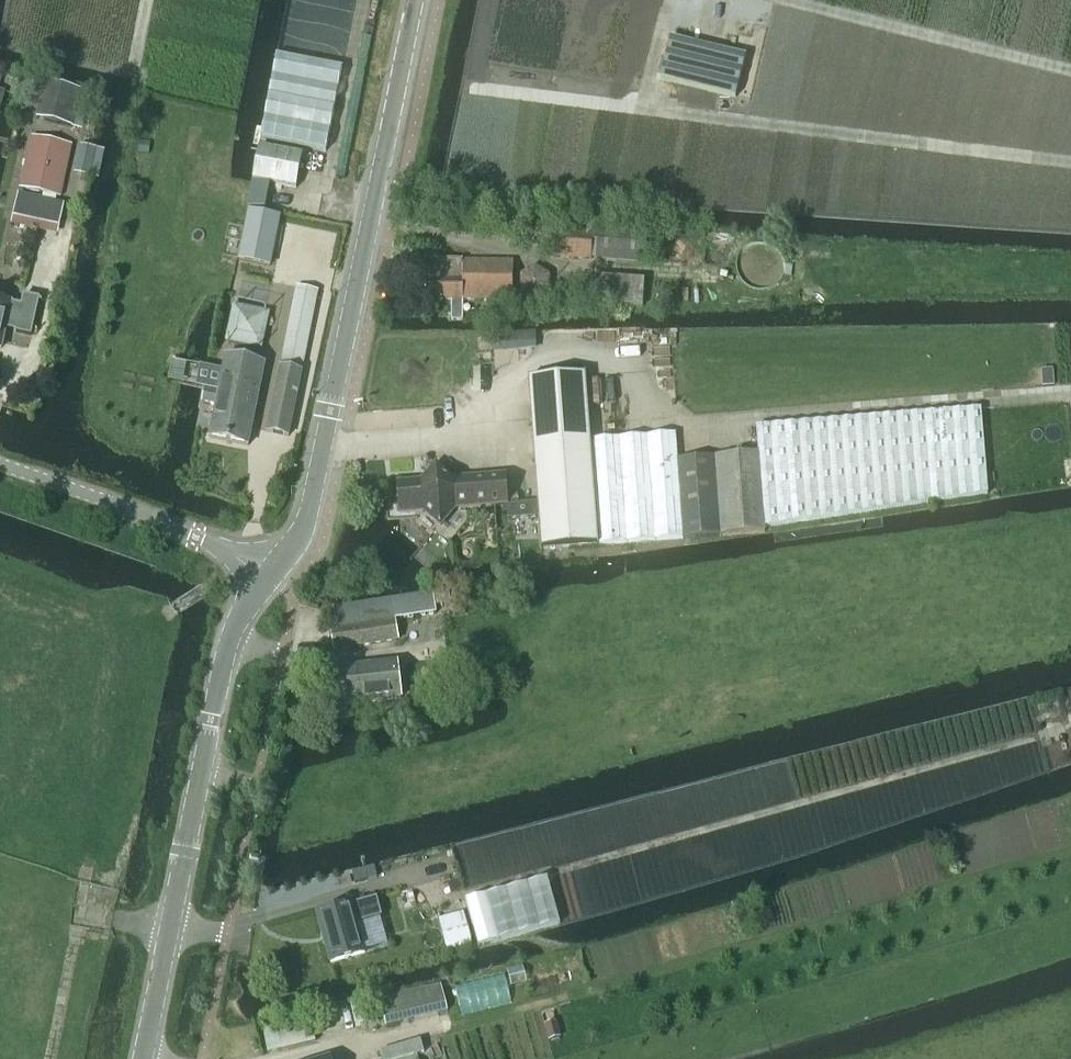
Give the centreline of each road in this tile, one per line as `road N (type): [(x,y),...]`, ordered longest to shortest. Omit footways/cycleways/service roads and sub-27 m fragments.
road 1 (track): [(445,1023),(1070,849)]
road 2 (tertiary): [(268,566),(308,521),(415,0)]
road 3 (tertiary): [(268,566),(225,651),(143,1058)]
road 4 (track): [(1070,71),(785,0)]
road 5 (tertiary): [(268,566),(0,465)]

